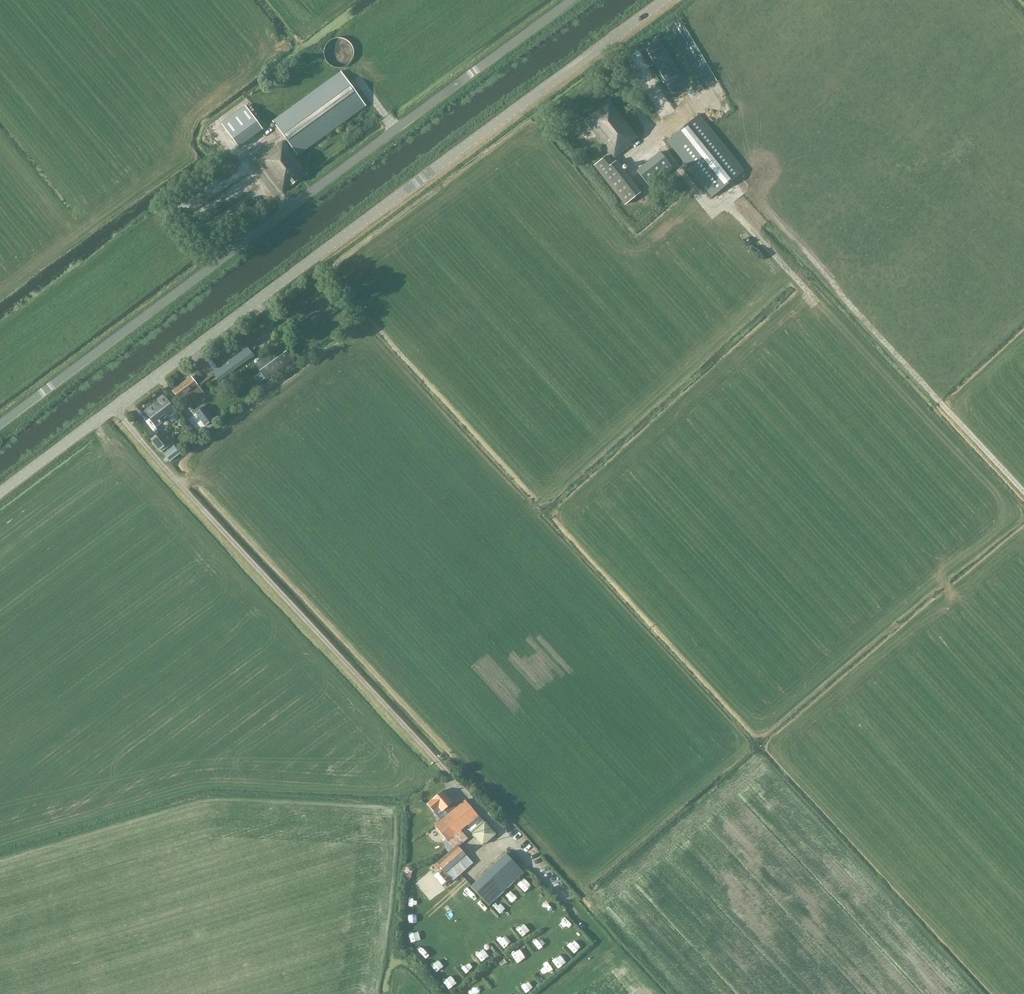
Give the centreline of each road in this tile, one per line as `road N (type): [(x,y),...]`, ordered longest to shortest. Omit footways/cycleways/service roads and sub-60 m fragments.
road 1 (tertiary): [(0,491),(664,0)]
road 2 (unclassified): [(0,425),(570,0)]

